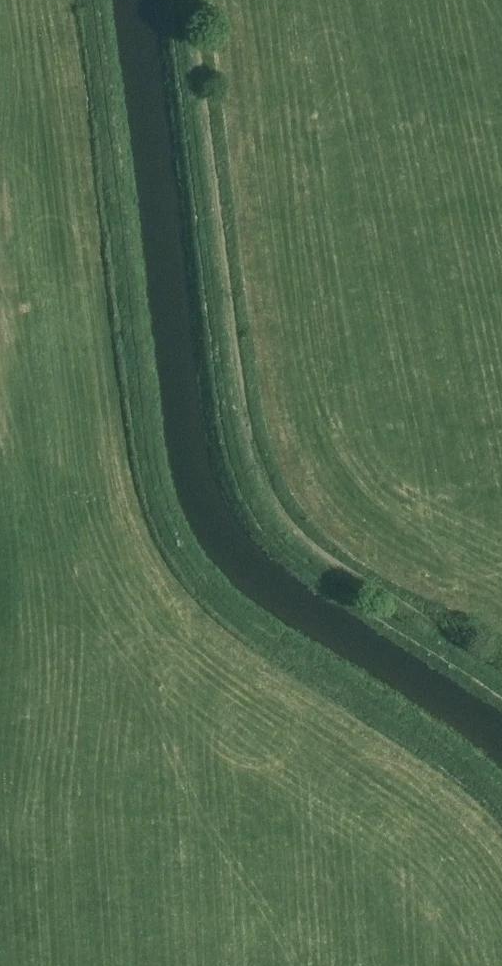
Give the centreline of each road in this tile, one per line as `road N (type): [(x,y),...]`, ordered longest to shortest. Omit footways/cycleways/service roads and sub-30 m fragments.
road 1 (track): [(193,0),(228,284),(262,475),(284,516),(320,552),(501,672)]

